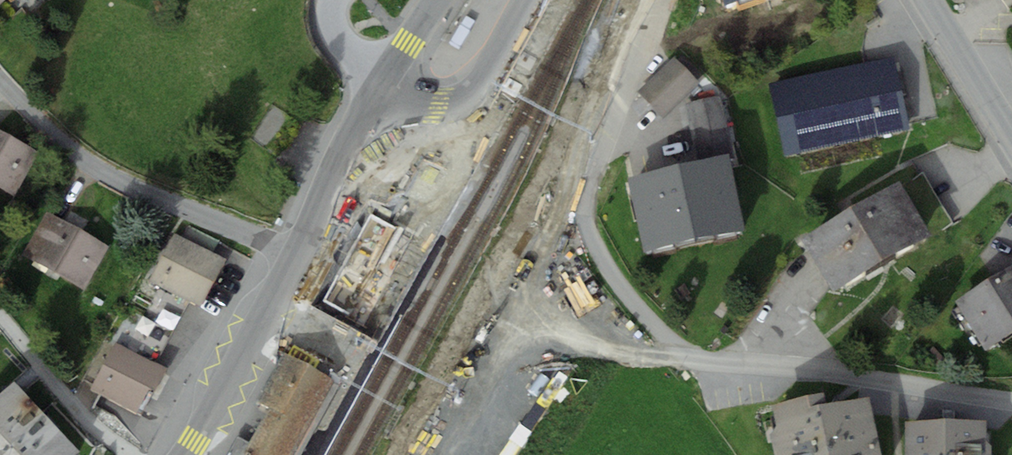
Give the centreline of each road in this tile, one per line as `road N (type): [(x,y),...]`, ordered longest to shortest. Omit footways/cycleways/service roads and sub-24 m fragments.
road 1 (residential): [(1011,403),(699,358),(640,312),(603,262),(585,192),(661,0)]
road 2 (residential): [(296,256),(93,165),(0,79)]
road 3 (residential): [(189,454),(296,256)]
road 4 (unclassified): [(528,0),(489,76),(465,101),(420,100),(384,81)]
road 5 (residential): [(296,256),(384,81)]
road 6 (residential): [(931,0),(1011,136)]

